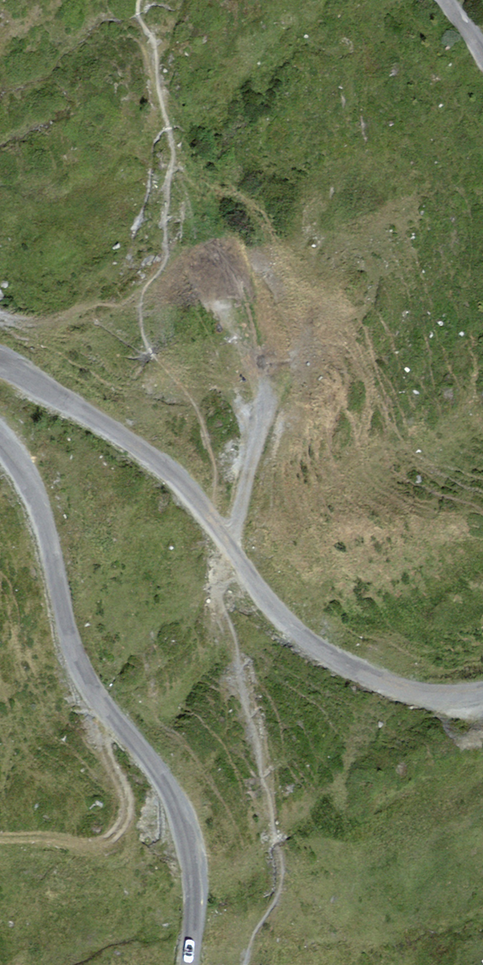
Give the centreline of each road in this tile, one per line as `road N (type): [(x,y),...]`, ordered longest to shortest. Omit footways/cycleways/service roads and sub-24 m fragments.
road 1 (unclassified): [(482,693),(434,694),(371,676),(308,642),(252,591),(180,480),(113,428),(0,360)]
road 2 (unclassified): [(0,440),(16,456),(85,687),(174,795),(195,897),(187,964)]
road 3 (track): [(102,708),(103,744),(125,816),(109,841),(0,838)]

